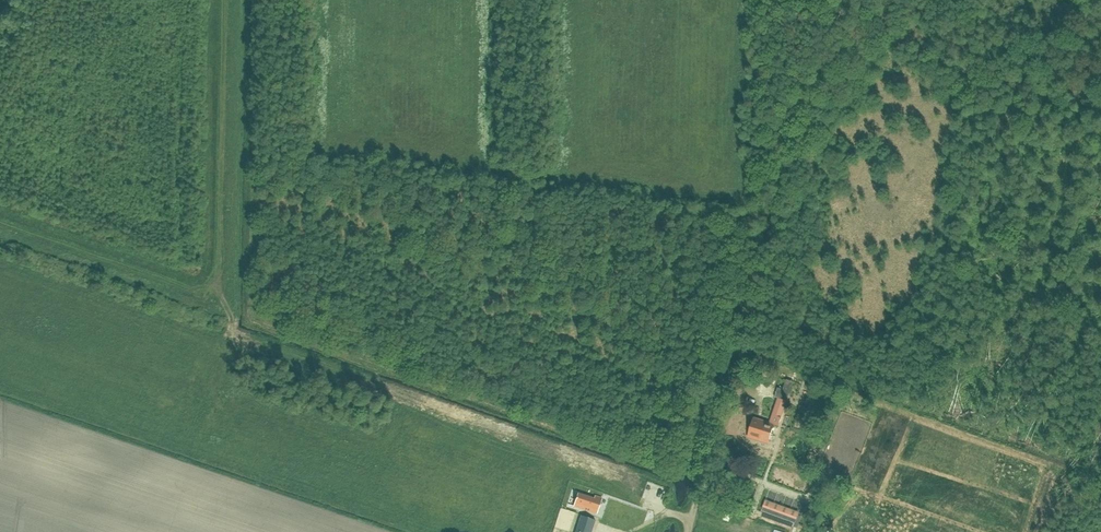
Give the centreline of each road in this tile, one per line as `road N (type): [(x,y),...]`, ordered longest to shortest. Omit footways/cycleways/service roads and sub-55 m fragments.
road 1 (track): [(223,0),(217,262),(209,282),(180,286),(0,221)]

